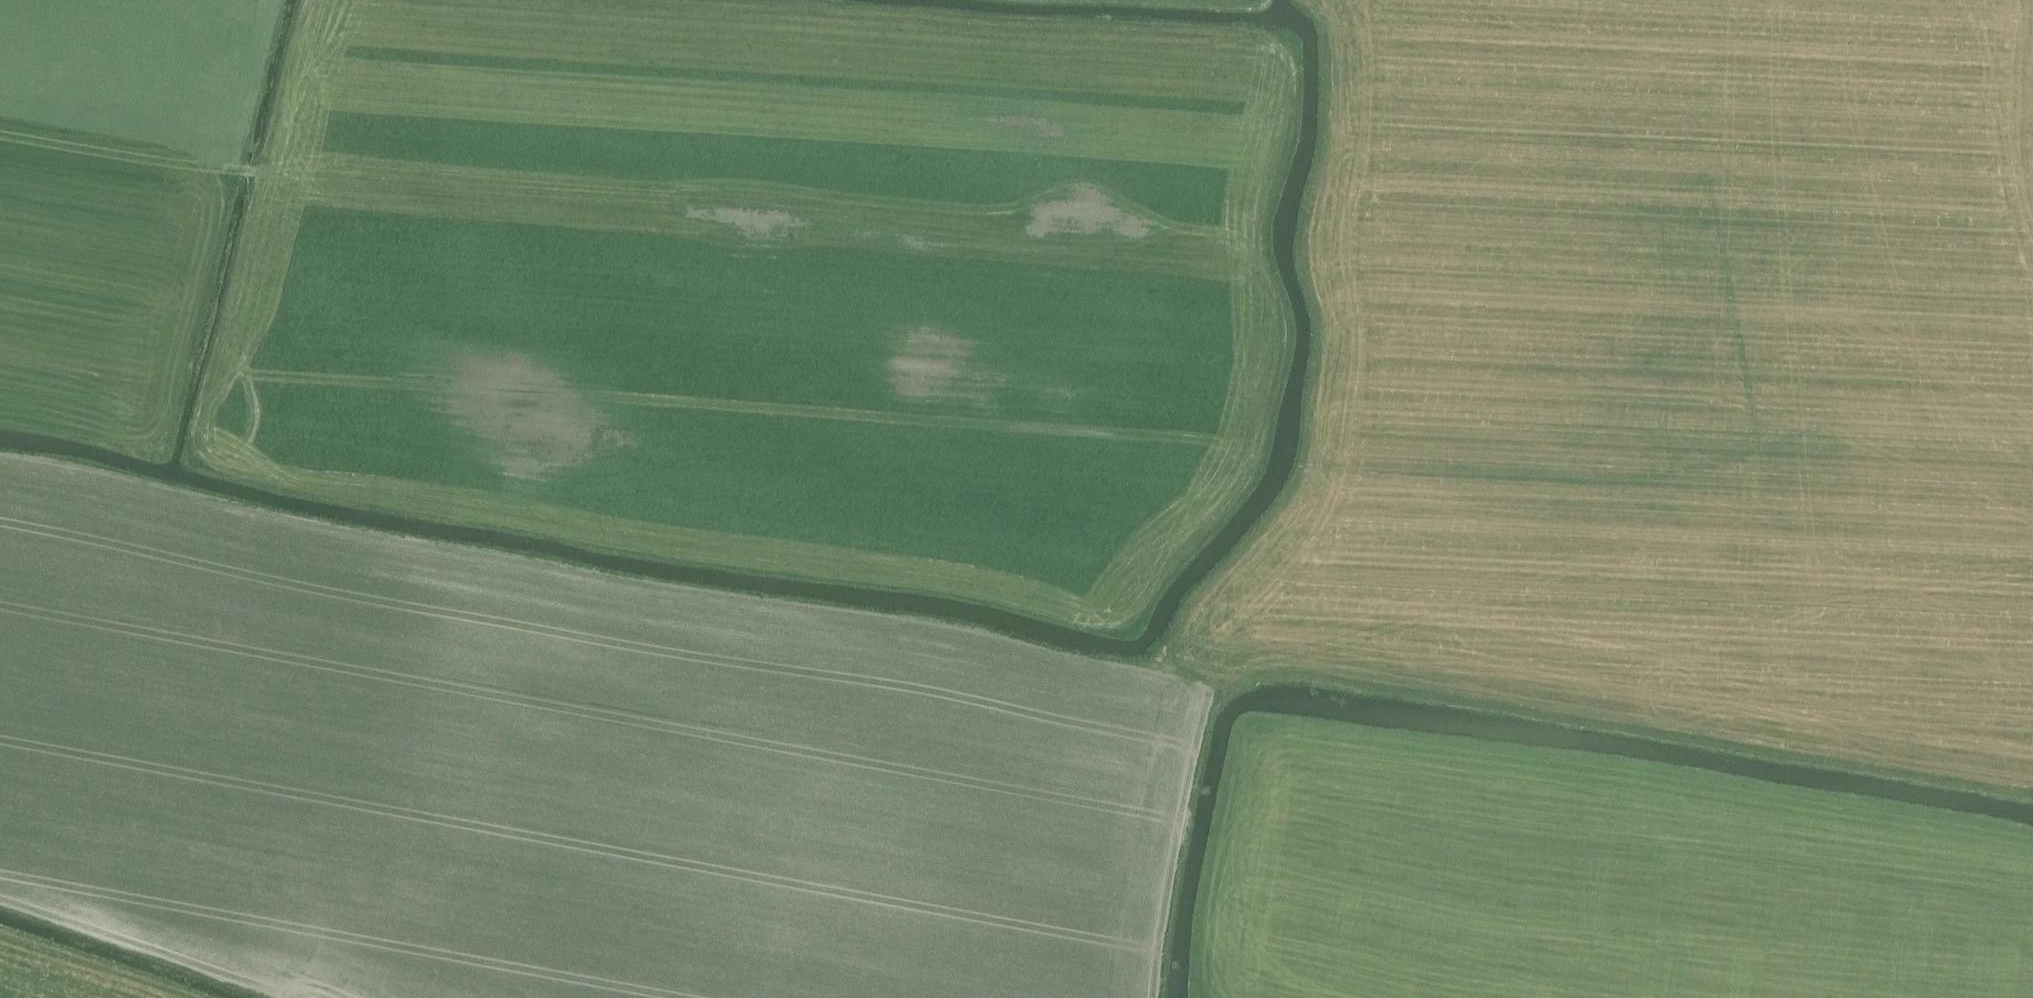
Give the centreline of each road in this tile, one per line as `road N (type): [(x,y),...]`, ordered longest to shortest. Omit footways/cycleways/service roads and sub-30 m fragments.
road 1 (track): [(572,904),(295,970),(282,997)]
road 2 (track): [(1803,589),(2032,557)]

